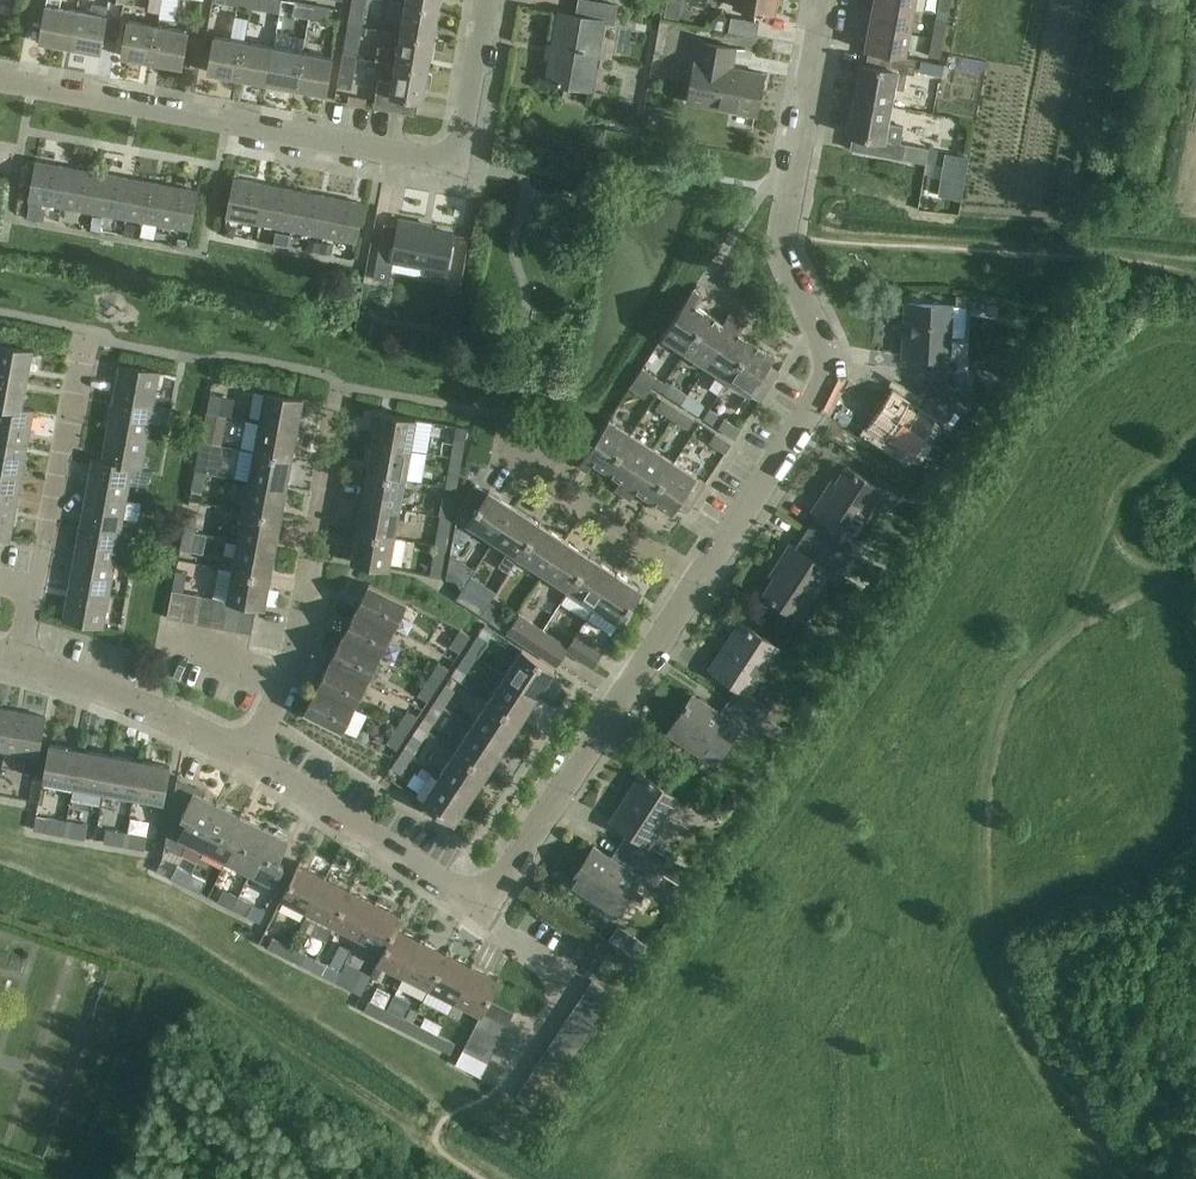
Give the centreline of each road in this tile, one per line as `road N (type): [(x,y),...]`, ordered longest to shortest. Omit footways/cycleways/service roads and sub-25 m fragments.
road 1 (residential): [(698,581),(828,373),(783,236),(821,0)]
road 2 (residential): [(0,79),(441,158),(460,142),(486,0)]
road 3 (residential): [(482,905),(698,581)]
road 4 (residential): [(281,687),(298,655),(342,392)]
road 5 (residential): [(482,905),(248,757)]
road 6 (residential): [(33,591),(77,328)]
road 7 (residential): [(248,757),(127,699),(18,662)]
road 8 (residential): [(502,1088),(563,991),(564,976),(482,905)]
road 9 (residential): [(698,581),(506,450)]
road 10 (residential): [(281,687),(158,633)]

